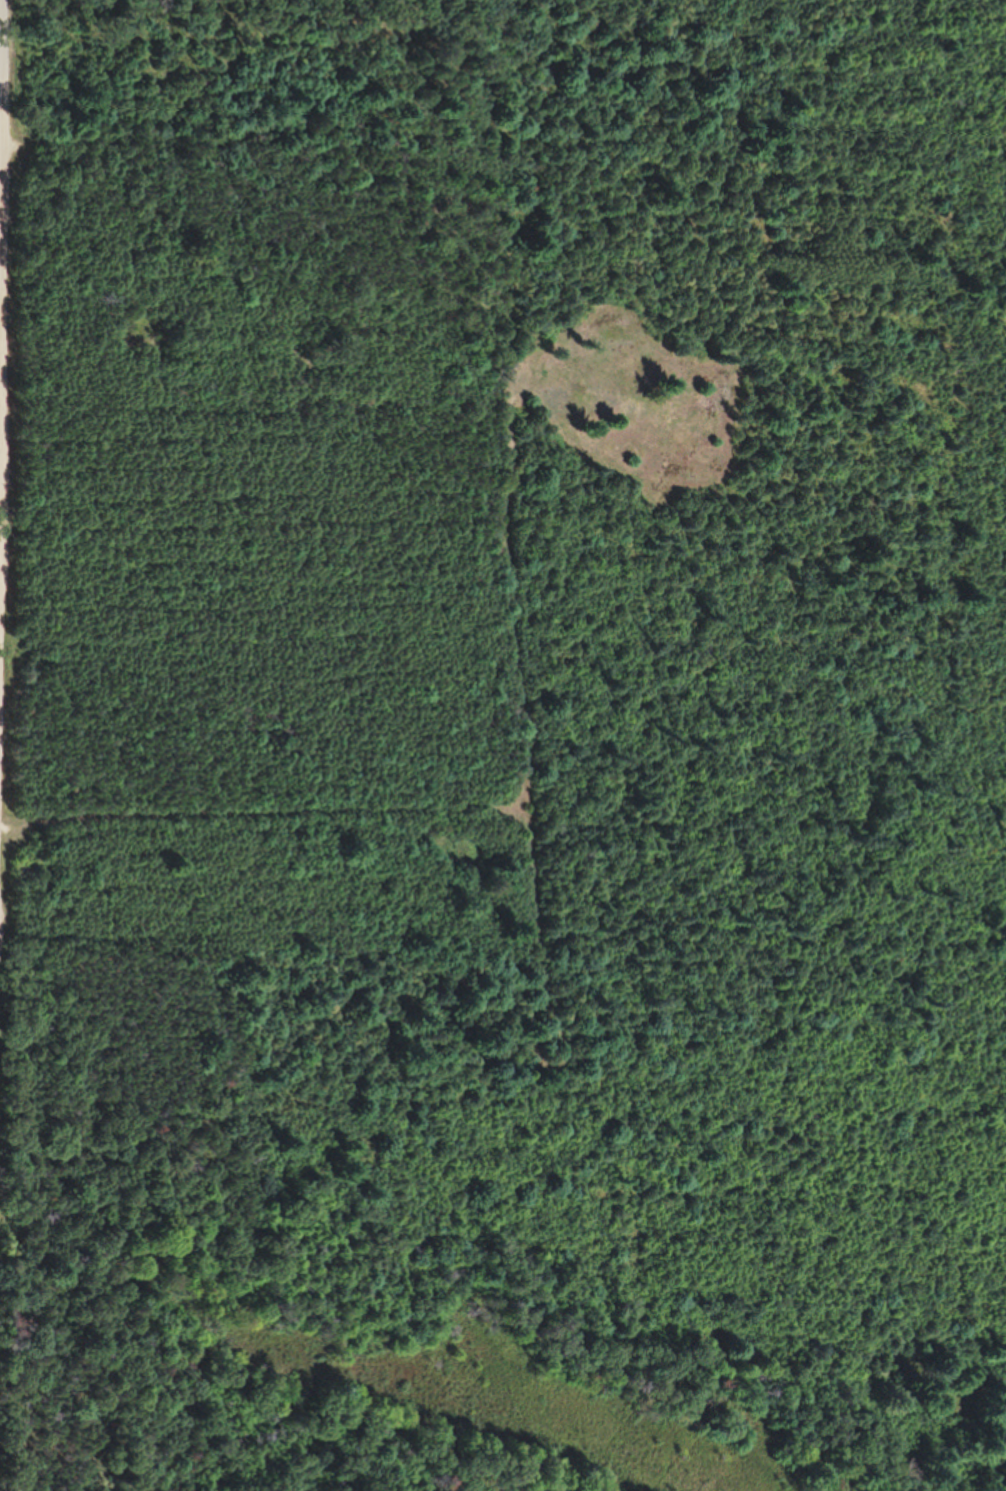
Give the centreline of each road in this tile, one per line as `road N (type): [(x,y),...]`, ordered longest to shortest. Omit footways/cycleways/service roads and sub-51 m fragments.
road 1 (residential): [(0,934),(7,85)]

